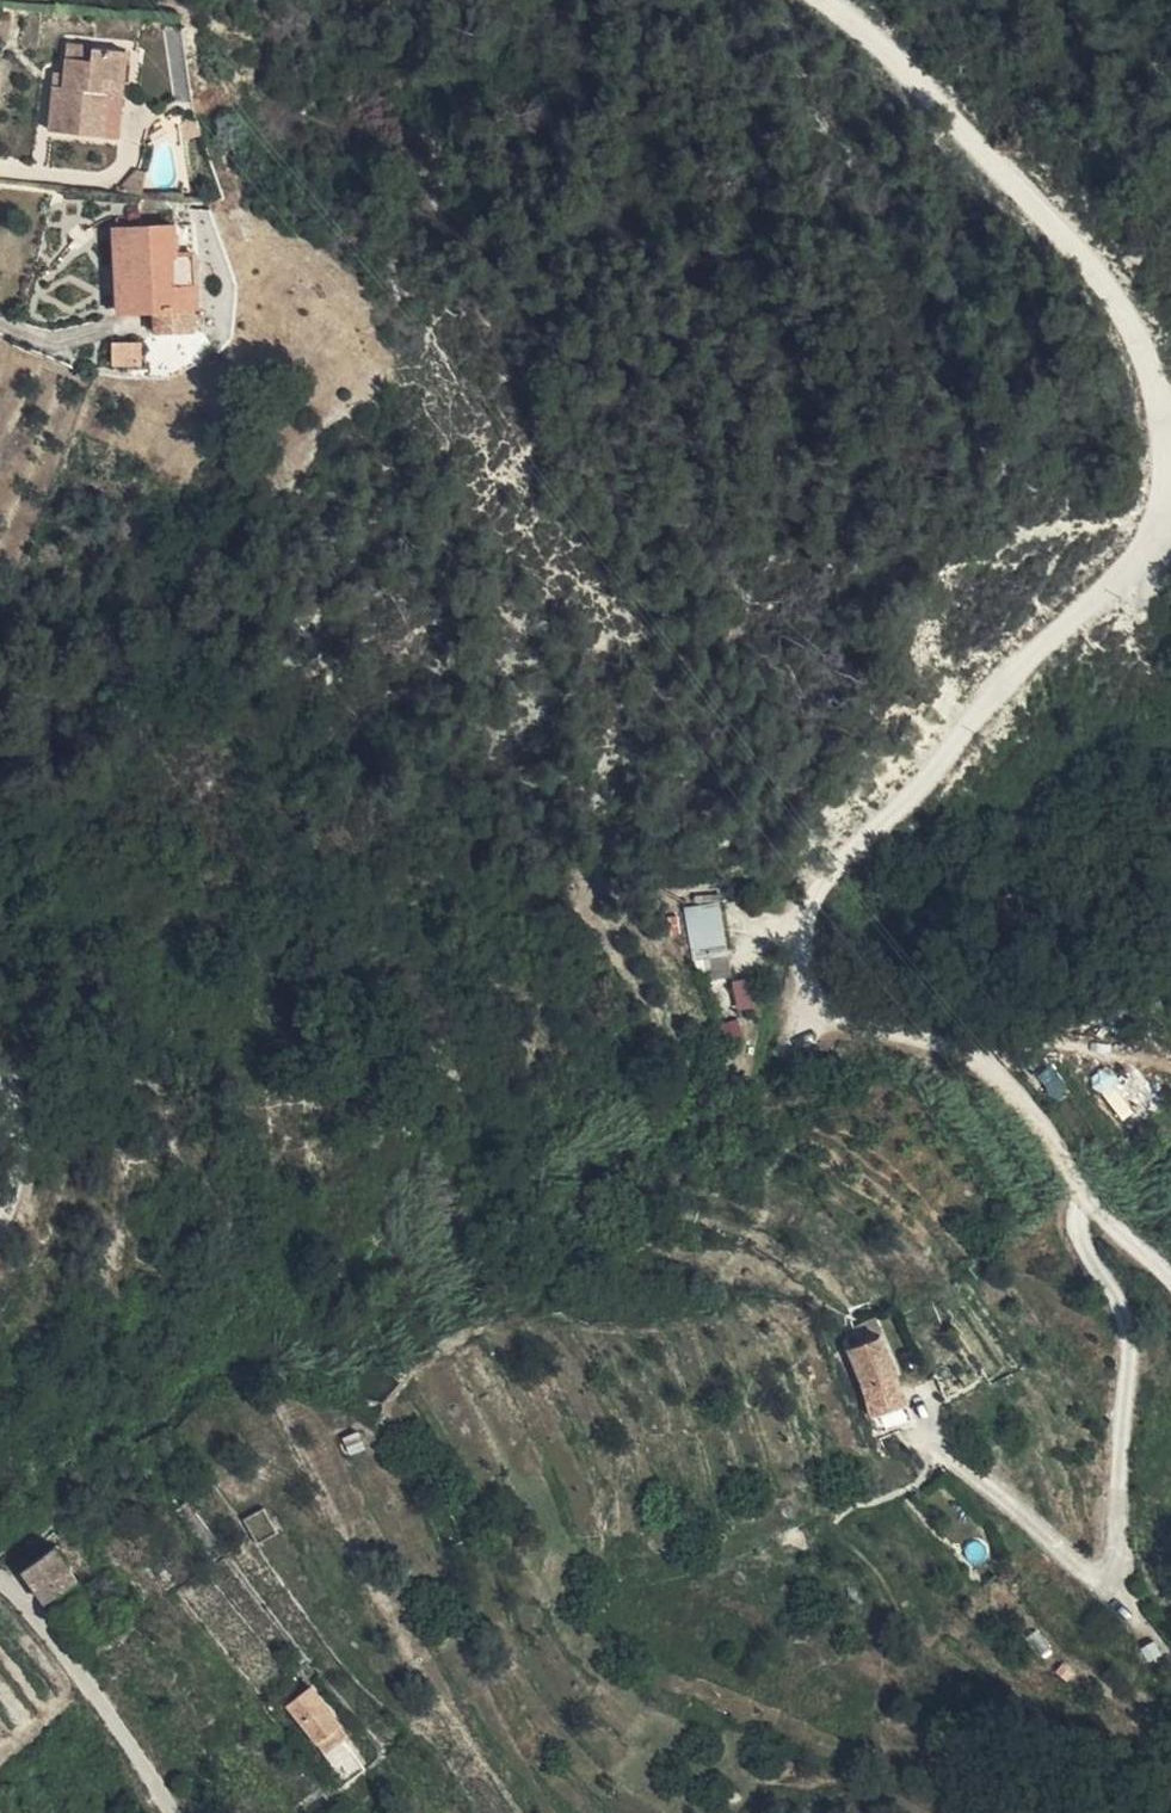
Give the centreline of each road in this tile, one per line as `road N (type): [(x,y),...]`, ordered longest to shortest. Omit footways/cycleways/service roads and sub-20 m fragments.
road 1 (unclassified): [(820,0),(853,22),(1069,228),(1167,405),(1170,505),(1131,569),(1062,628),(842,866),(809,911),(803,942),(828,1005),(871,1034),(959,1046),(987,1061),(1045,1127),(1084,1193),(1170,1279)]
road 2 (unclassified): [(0,1576),(22,1595),(172,1812)]
road 3 (unclassified): [(0,1105),(15,1167),(0,1227)]

